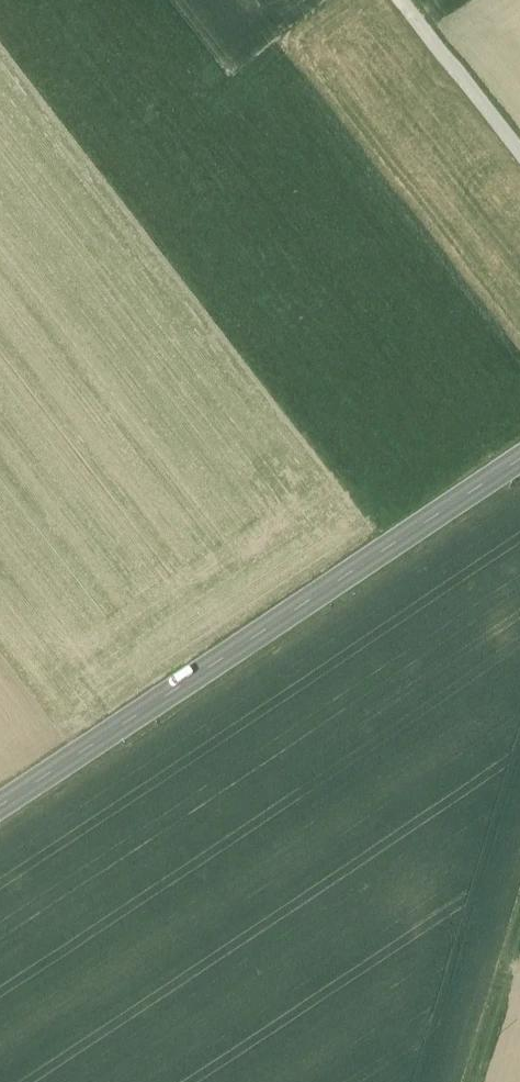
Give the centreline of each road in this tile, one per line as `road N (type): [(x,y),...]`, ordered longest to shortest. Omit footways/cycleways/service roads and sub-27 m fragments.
road 1 (secondary): [(519,457),(0,808)]
road 2 (track): [(519,151),(407,0)]
road 3 (track): [(519,950),(479,1081)]

